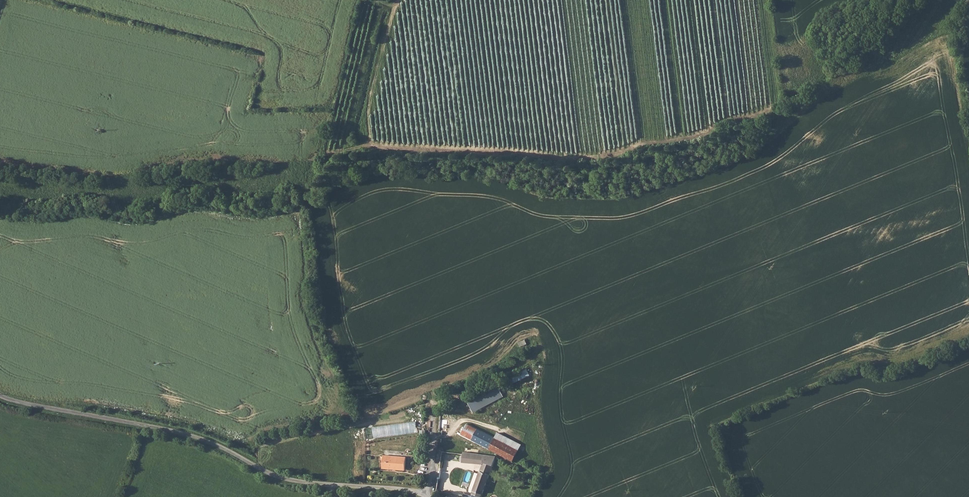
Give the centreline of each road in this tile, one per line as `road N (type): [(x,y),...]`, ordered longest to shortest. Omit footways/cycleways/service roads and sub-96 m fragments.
road 1 (unclassified): [(427,496),(297,481),(195,438),(0,394)]

